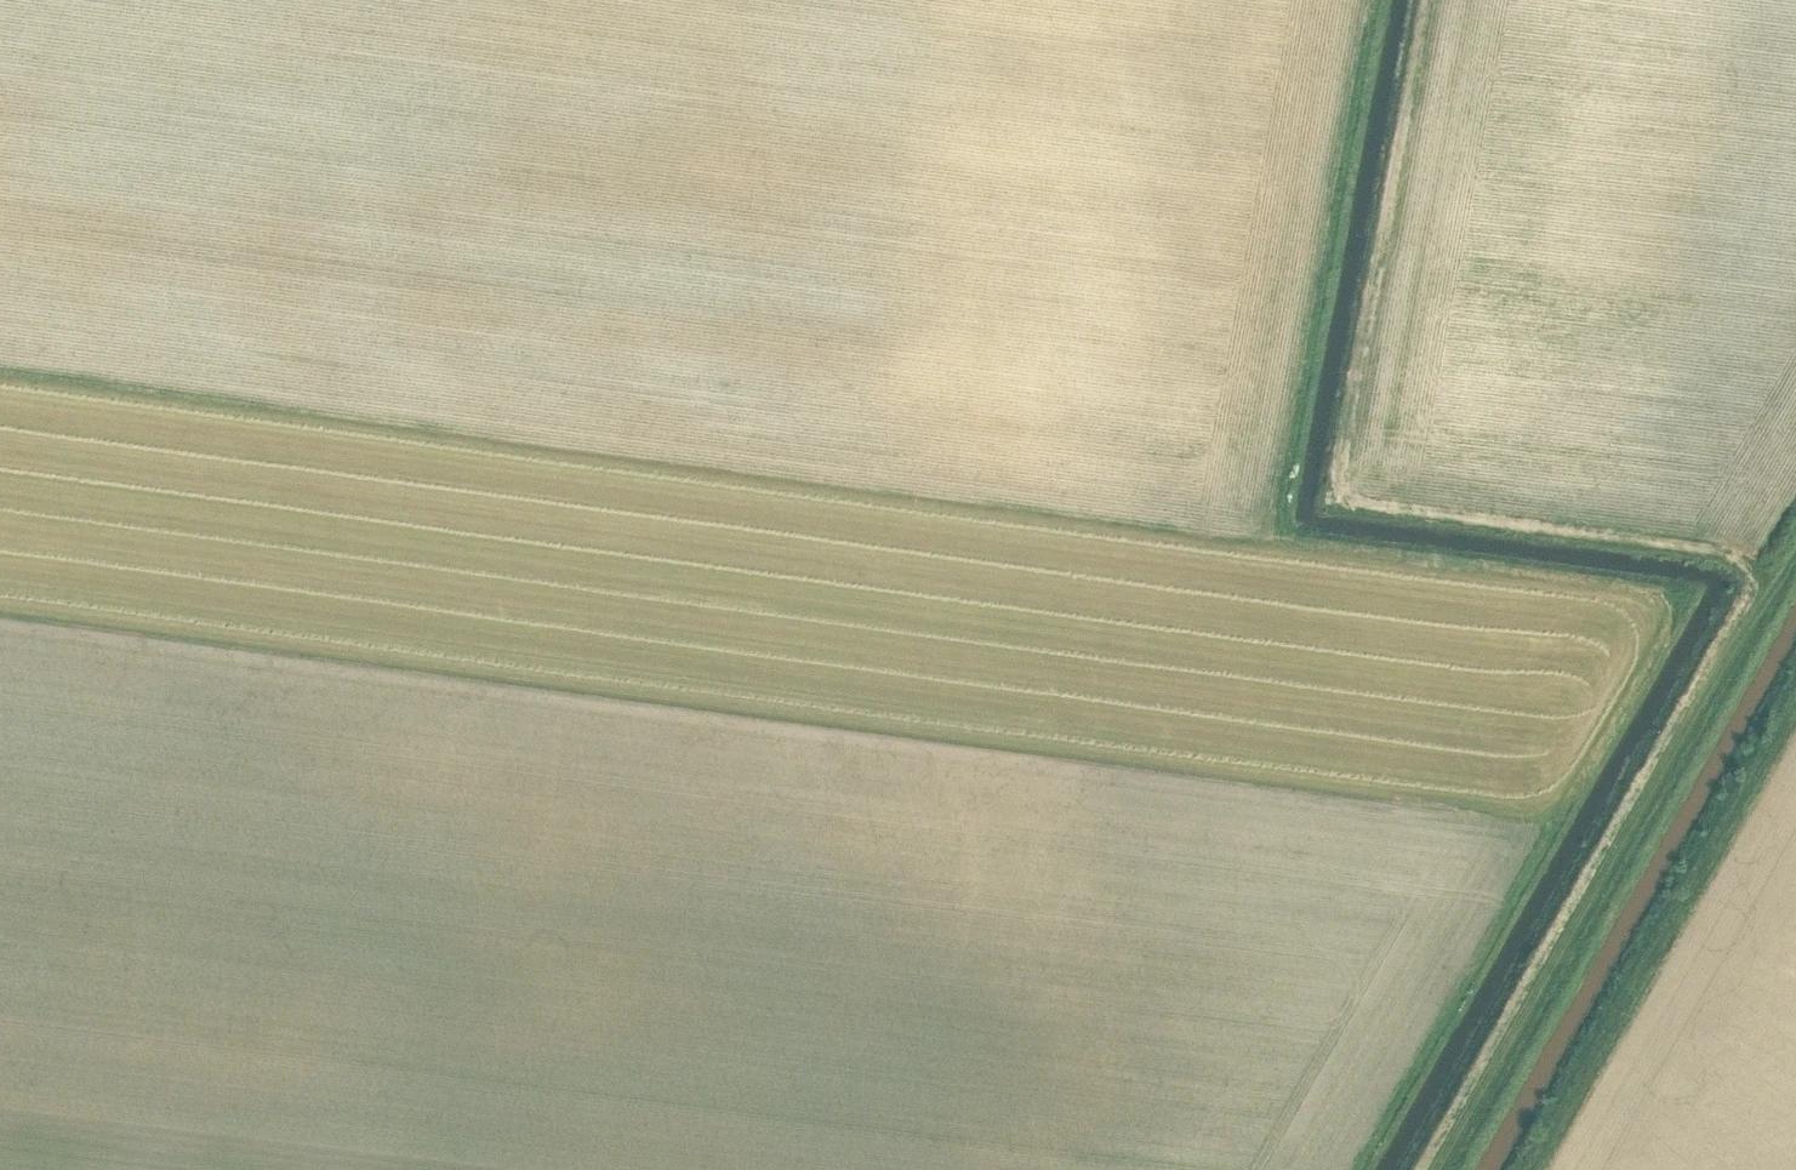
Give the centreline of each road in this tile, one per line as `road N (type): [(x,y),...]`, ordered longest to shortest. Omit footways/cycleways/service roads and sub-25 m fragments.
road 1 (track): [(1795,550),(1680,736),(1435,1169)]

